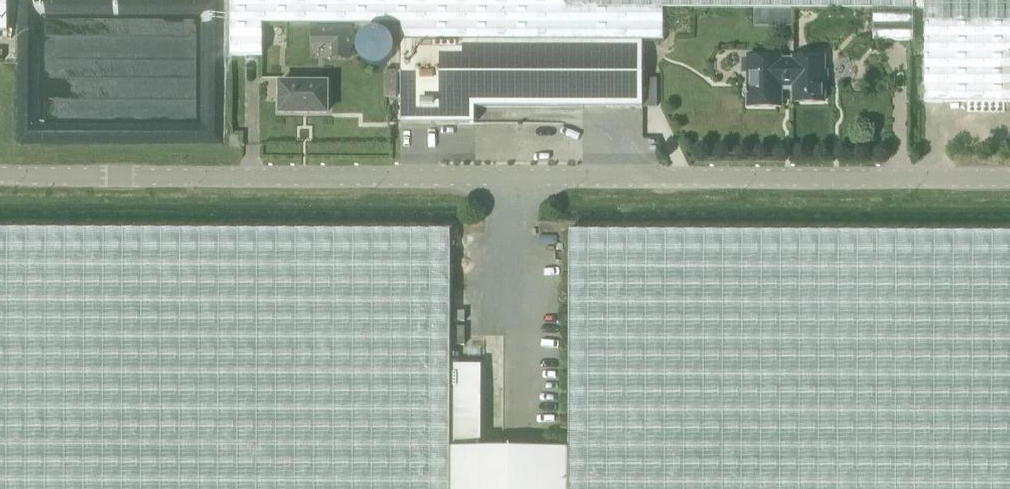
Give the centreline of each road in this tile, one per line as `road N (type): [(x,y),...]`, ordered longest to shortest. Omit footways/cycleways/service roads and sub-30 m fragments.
road 1 (unclassified): [(1009,180),(126,183),(0,176)]

